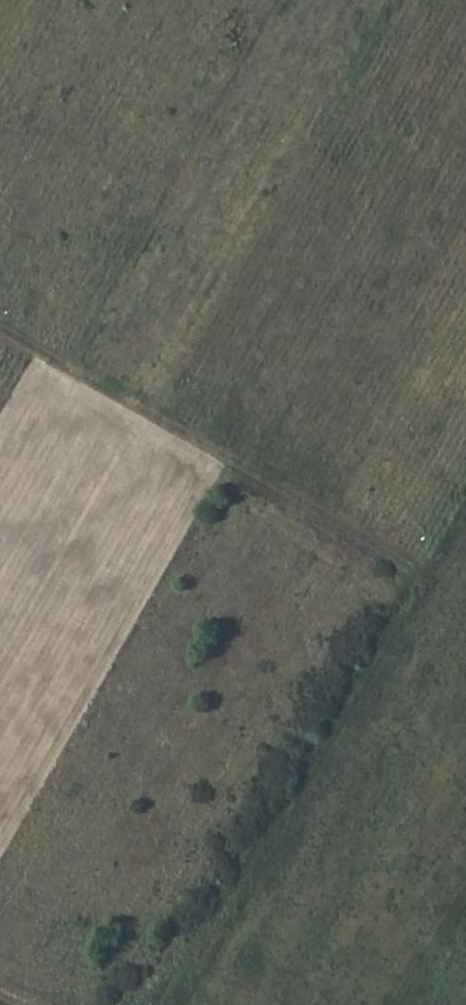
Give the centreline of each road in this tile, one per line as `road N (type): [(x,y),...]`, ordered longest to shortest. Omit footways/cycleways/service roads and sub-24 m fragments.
road 1 (track): [(166,1004),(465,505)]

